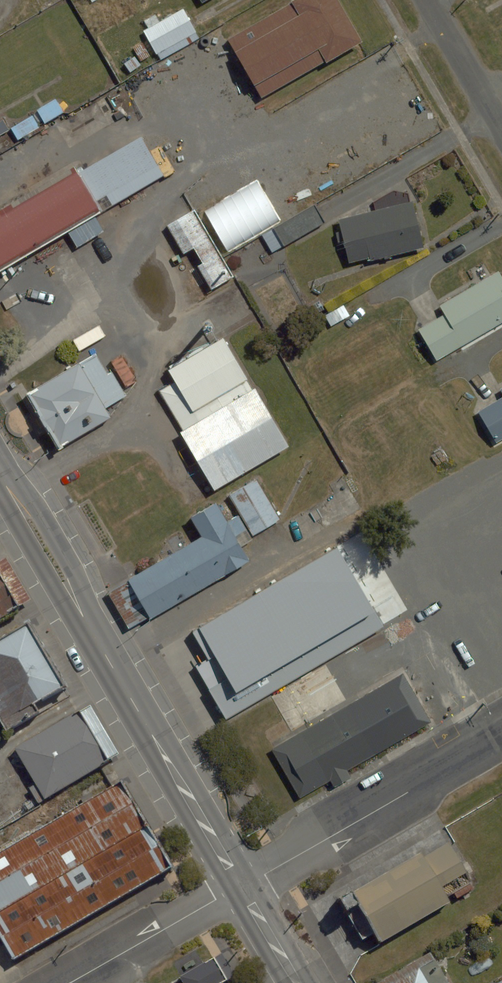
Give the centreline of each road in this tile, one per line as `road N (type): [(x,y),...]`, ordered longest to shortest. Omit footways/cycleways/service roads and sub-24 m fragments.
road 1 (secondary): [(0,474),(242,887)]
road 2 (residential): [(242,887),(501,735)]
road 3 (residential): [(68,982),(242,887)]
road 4 (residential): [(425,0),(501,131)]

